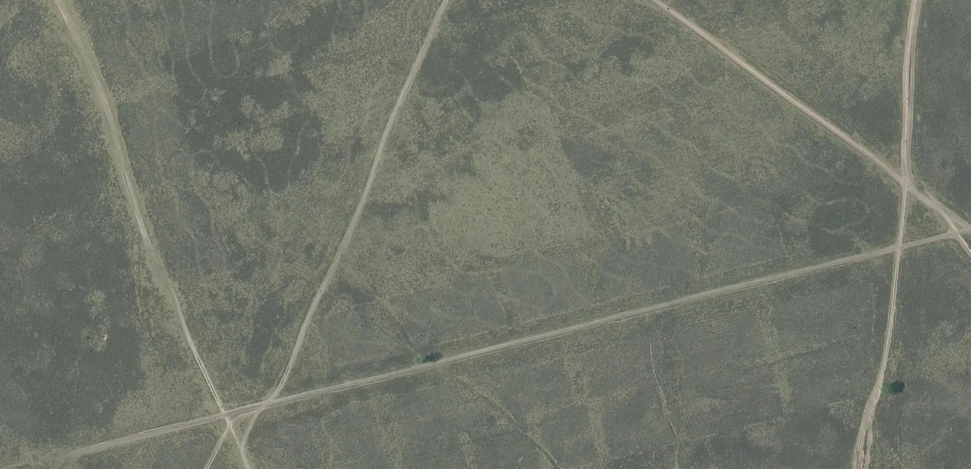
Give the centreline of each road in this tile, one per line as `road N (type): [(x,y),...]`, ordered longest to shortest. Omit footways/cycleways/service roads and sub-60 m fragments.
road 1 (track): [(899,249),(919,0)]

